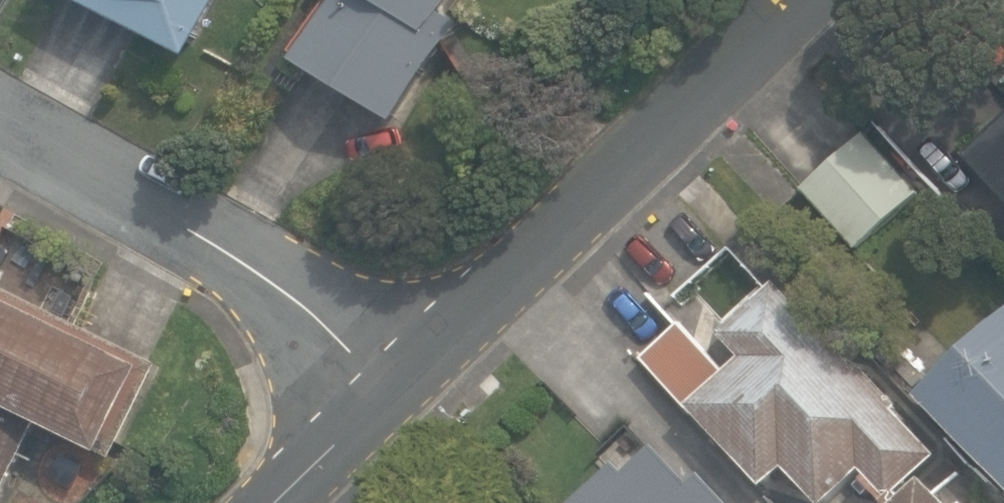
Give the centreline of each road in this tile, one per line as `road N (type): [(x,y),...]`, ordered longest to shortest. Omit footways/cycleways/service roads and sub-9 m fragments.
road 1 (residential): [(807,0),(406,375)]
road 2 (residential): [(0,133),(406,375)]
road 3 (residential): [(406,375),(291,502)]

